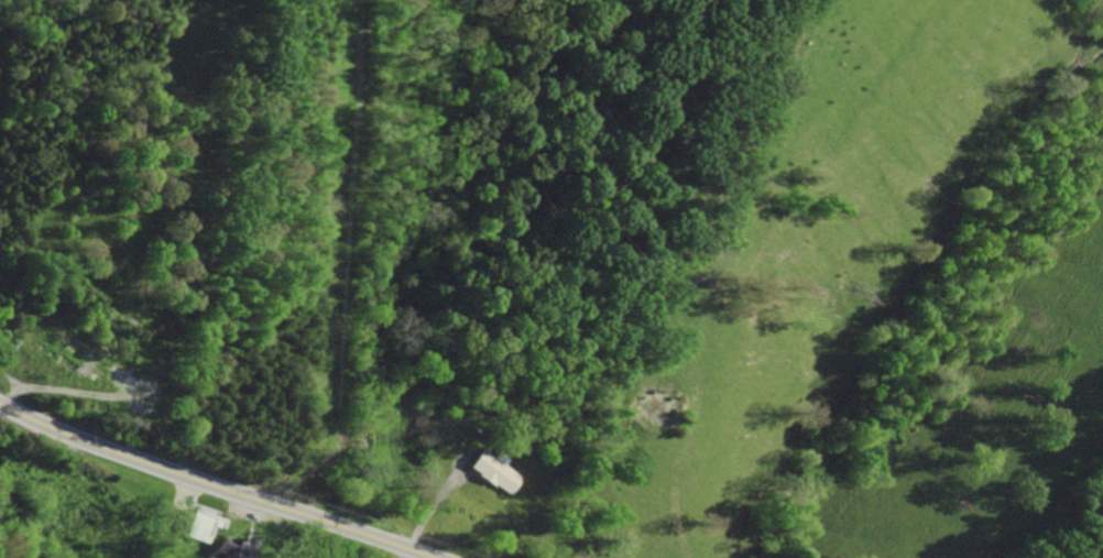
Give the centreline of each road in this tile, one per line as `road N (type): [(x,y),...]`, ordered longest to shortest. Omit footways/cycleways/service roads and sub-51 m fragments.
road 1 (primary): [(437,557),(173,471),(0,403)]

